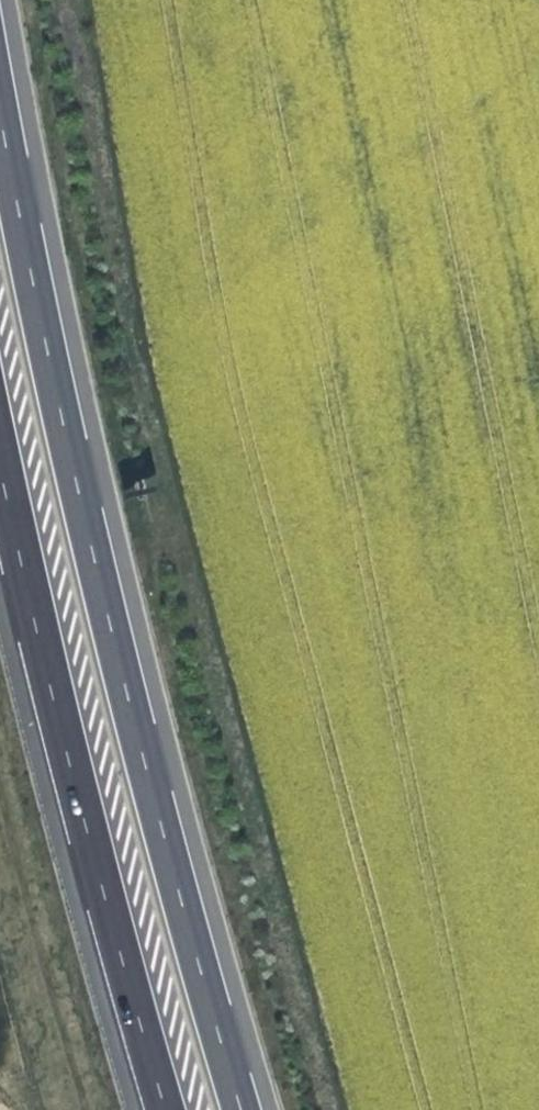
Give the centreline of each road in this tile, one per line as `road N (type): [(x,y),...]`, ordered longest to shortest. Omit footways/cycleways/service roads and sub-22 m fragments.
road 1 (motorway): [(247,1109),(123,654),(0,81)]
road 2 (motorway): [(0,446),(171,1109)]

